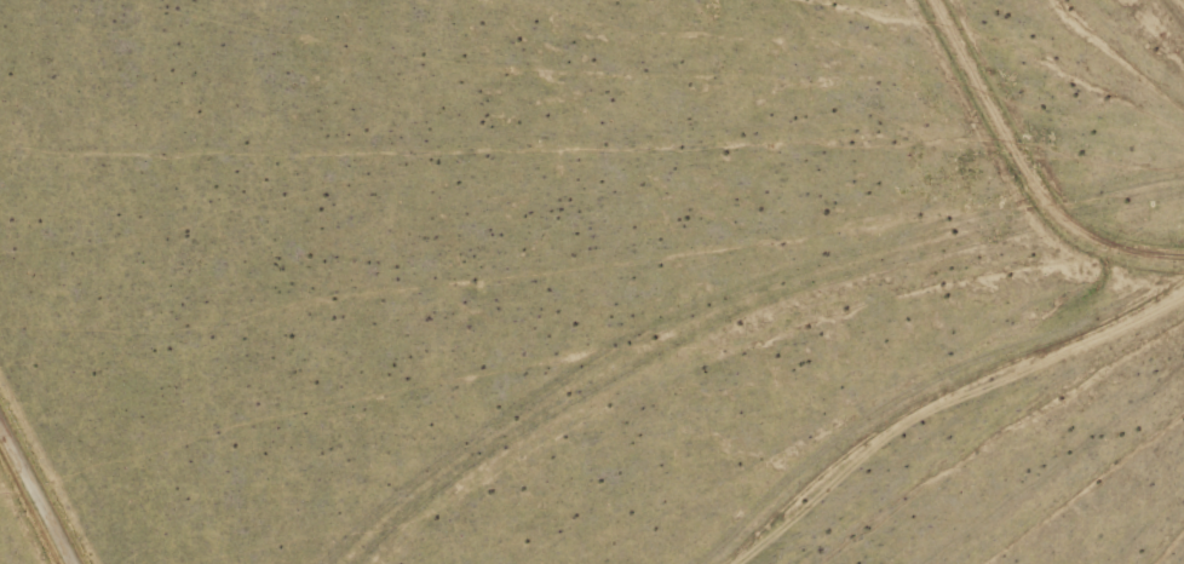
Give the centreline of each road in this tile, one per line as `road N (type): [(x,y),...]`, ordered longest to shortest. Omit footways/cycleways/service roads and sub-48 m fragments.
road 1 (track): [(1183,186),(747,295),(415,487),(341,563)]
road 2 (residential): [(80,563),(0,411)]

